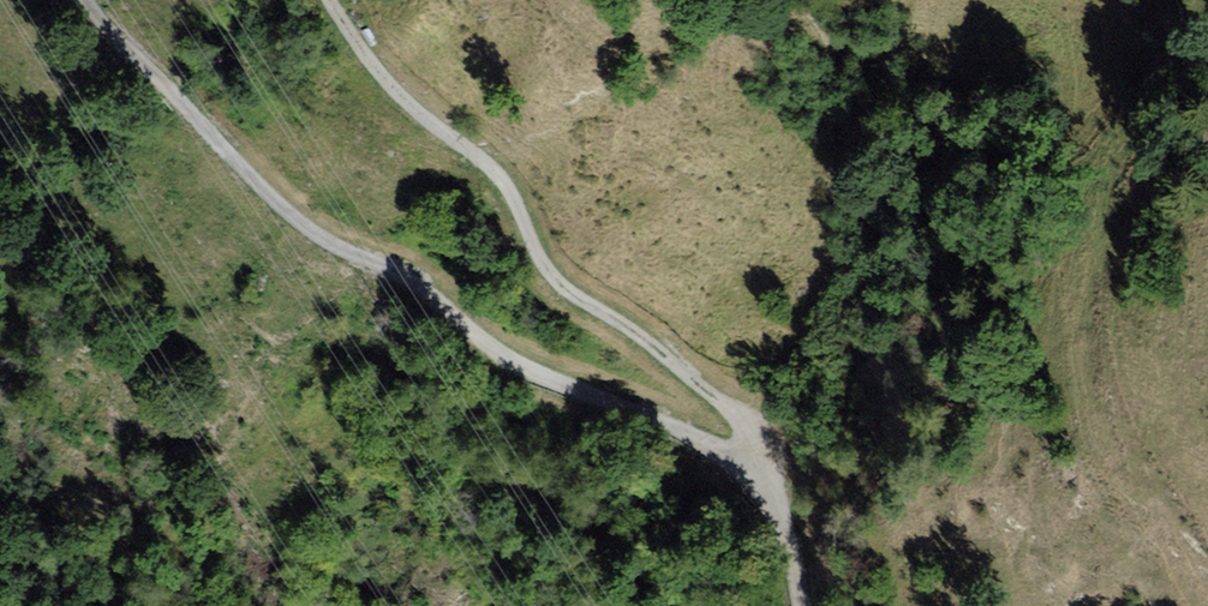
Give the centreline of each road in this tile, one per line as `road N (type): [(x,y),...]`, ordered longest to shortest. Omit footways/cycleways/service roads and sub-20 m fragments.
road 1 (unclassified): [(88,0),(279,215),(349,261),(395,278),(515,364),(759,466),(776,491),(803,605)]
road 2 (track): [(330,0),(386,81),(506,184),(560,284),(655,347),(740,422),(759,466)]

